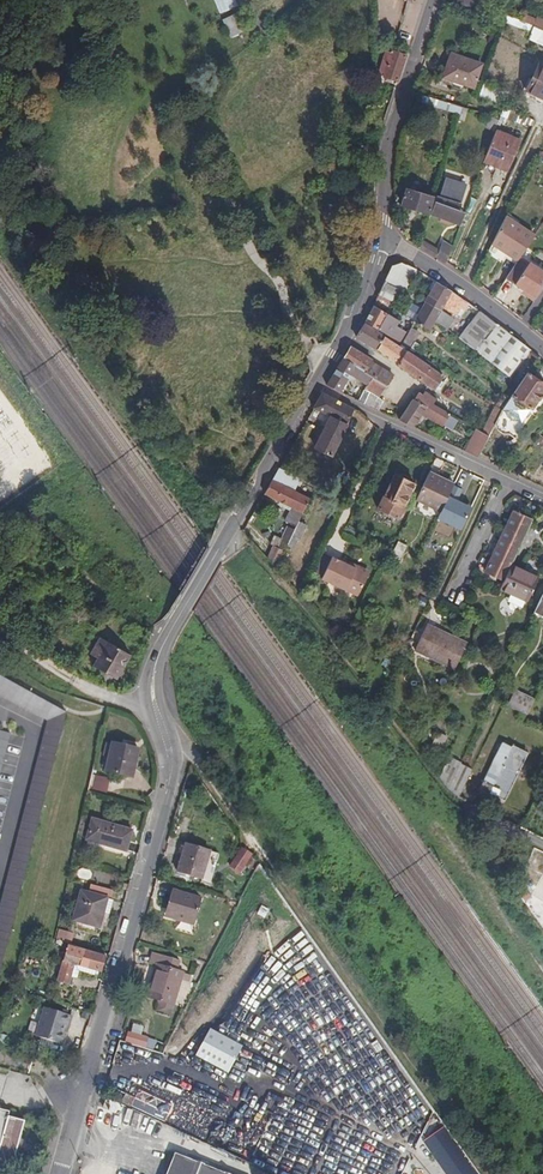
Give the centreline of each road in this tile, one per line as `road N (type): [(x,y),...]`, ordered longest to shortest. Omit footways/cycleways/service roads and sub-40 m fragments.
road 1 (residential): [(313,385),(155,666),(165,792),(88,1084)]
road 2 (residential): [(313,385),(542,496)]
road 3 (residential): [(435,0),(389,147),(383,238)]
road 4 (residential): [(383,238),(542,350)]
road 5 (residential): [(383,238),(362,302),(313,385)]

